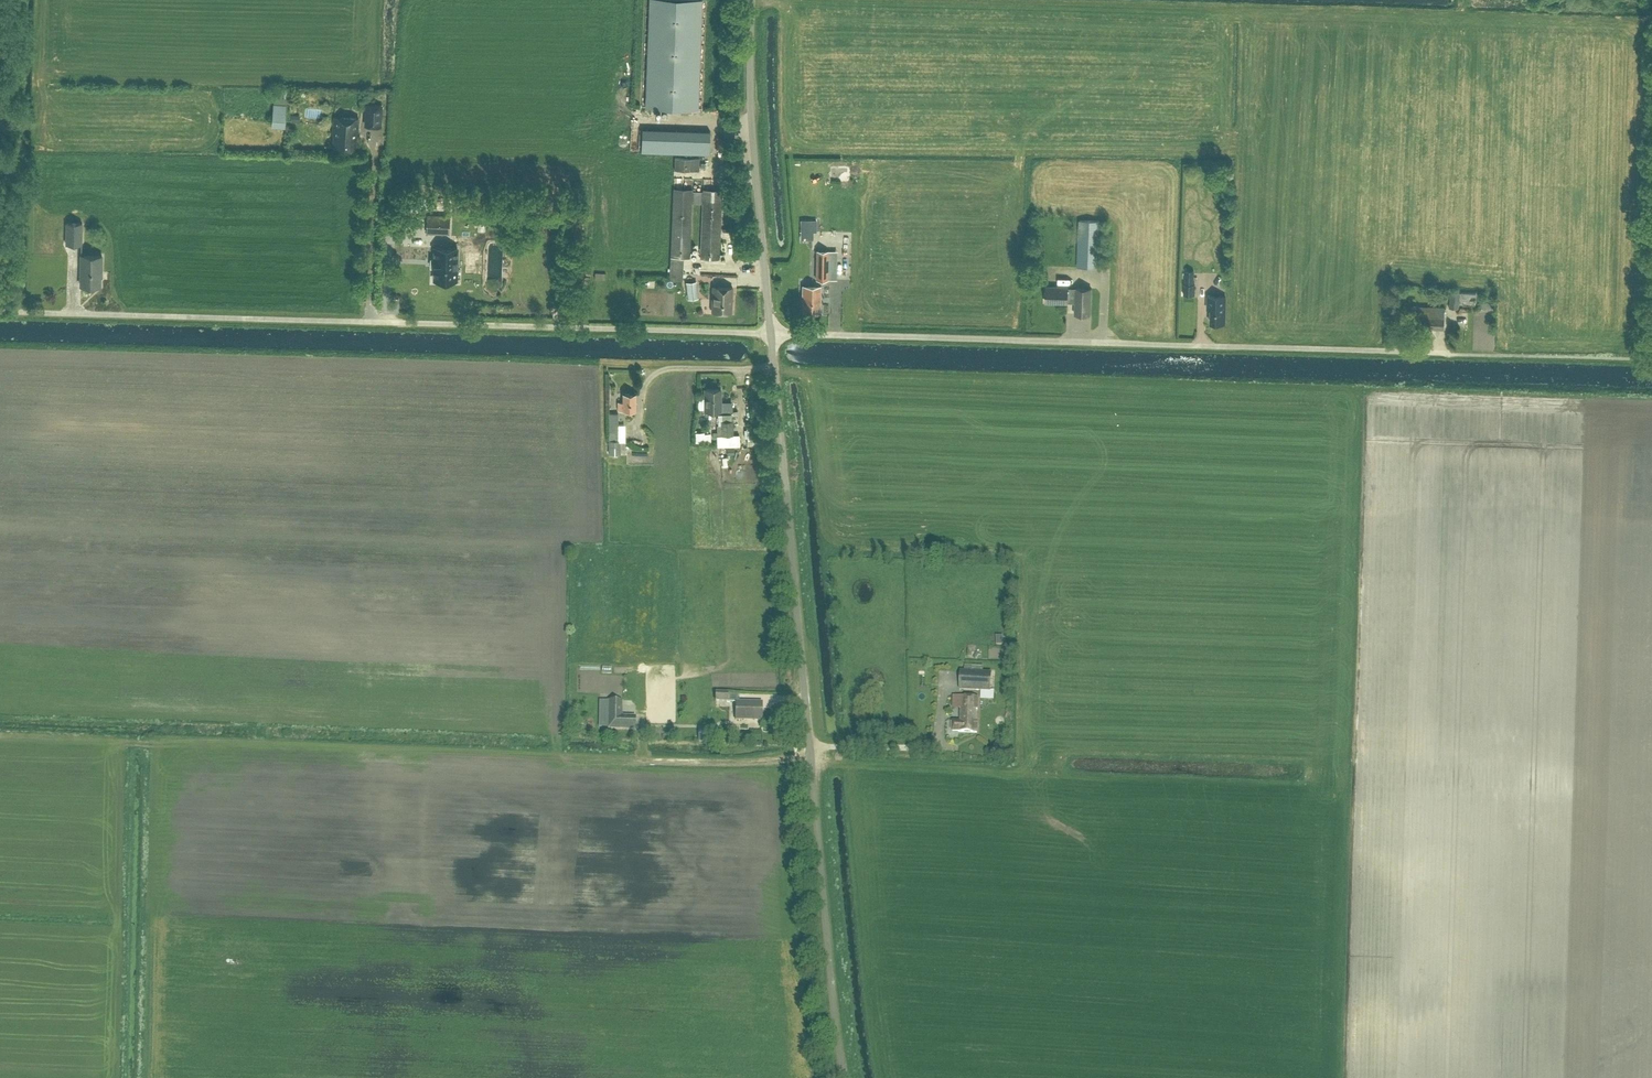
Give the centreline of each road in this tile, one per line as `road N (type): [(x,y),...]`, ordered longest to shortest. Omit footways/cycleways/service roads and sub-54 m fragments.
road 1 (unclassified): [(769,333),(0,311)]
road 2 (unclassified): [(843,1077),(769,333)]
road 3 (unclassified): [(1443,352),(769,333)]
road 4 (unclassified): [(769,333),(748,0)]

